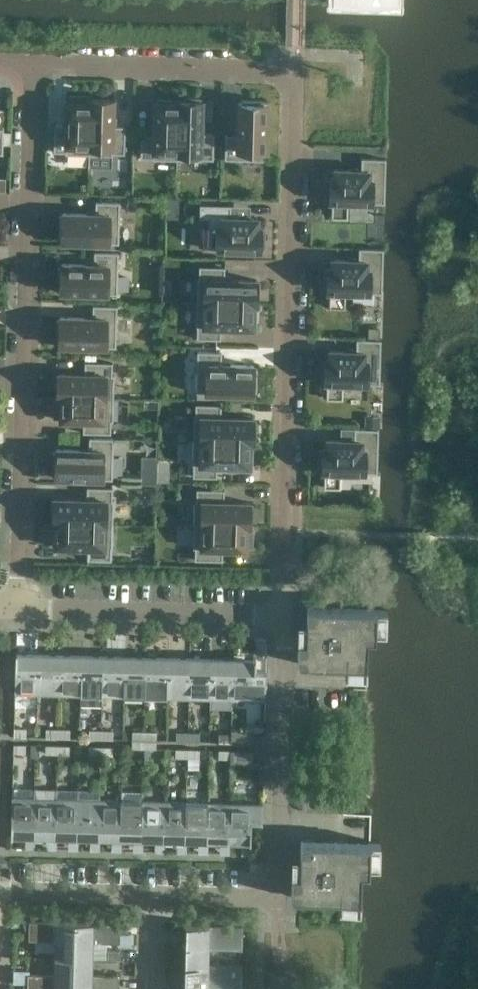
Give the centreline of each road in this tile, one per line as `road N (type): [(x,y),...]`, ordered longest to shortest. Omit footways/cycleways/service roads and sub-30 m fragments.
road 1 (residential): [(32,62),(298,70),(284,618)]
road 2 (residential): [(32,62),(10,612)]
road 3 (residential): [(157,900),(278,900),(284,618)]
road 4 (residential): [(284,618),(10,612)]
road 5 (residential): [(1,897),(157,900)]

